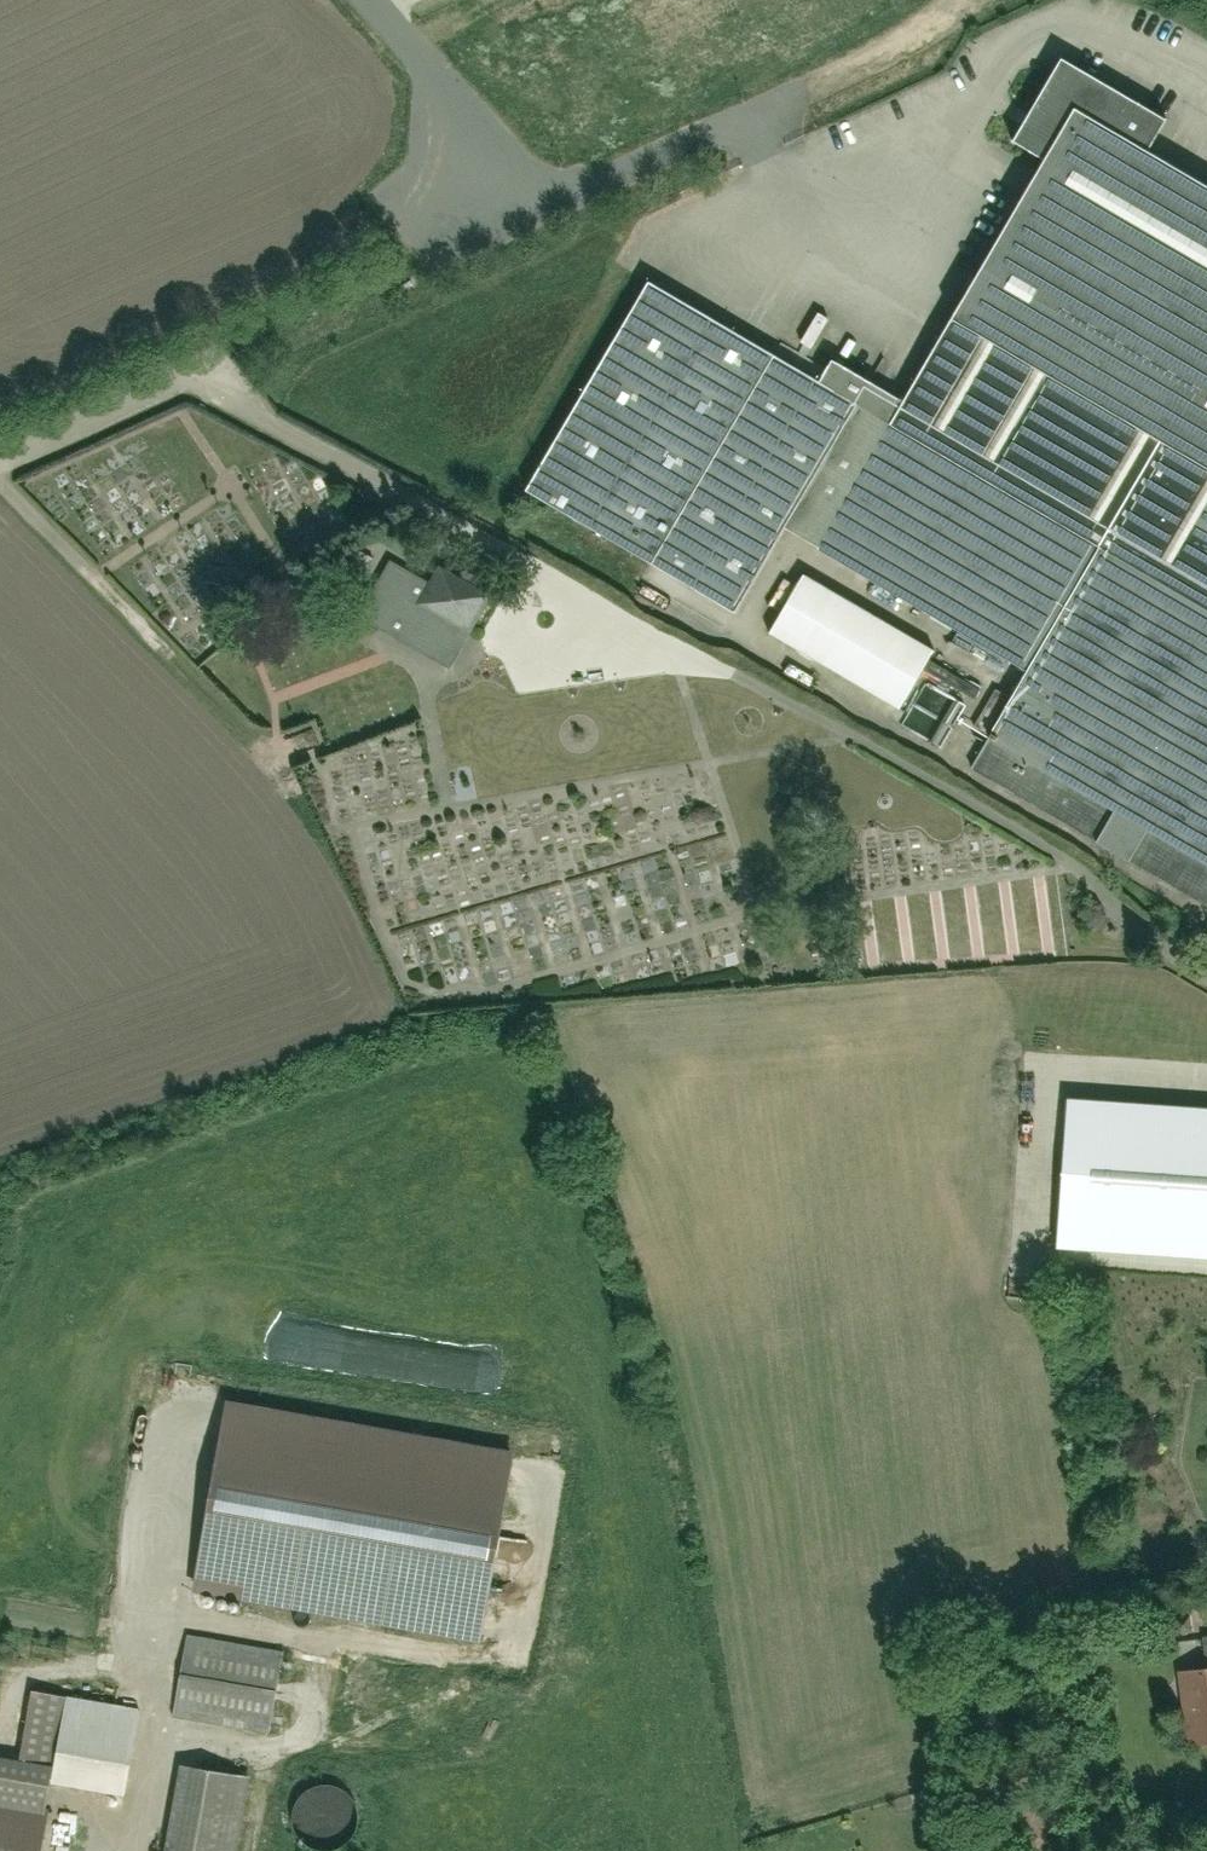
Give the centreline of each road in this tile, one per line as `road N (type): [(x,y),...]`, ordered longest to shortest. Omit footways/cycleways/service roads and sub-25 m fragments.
road 1 (residential): [(1206,964),(1071,841),(869,715),(639,634),(197,367),(23,447),(0,449)]

